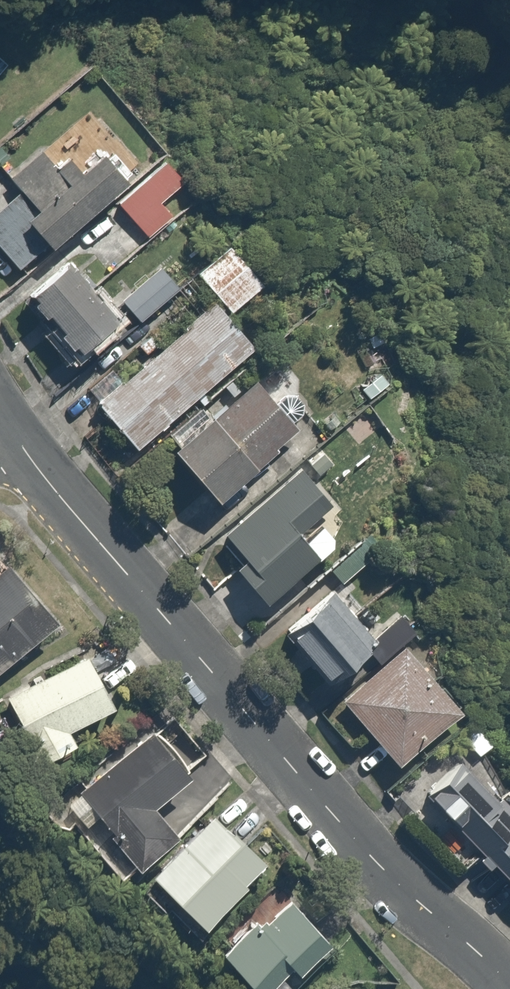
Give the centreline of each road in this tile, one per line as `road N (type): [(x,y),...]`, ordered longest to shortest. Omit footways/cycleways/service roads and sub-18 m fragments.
road 1 (tertiary): [(509,986),(349,837),(8,422)]

